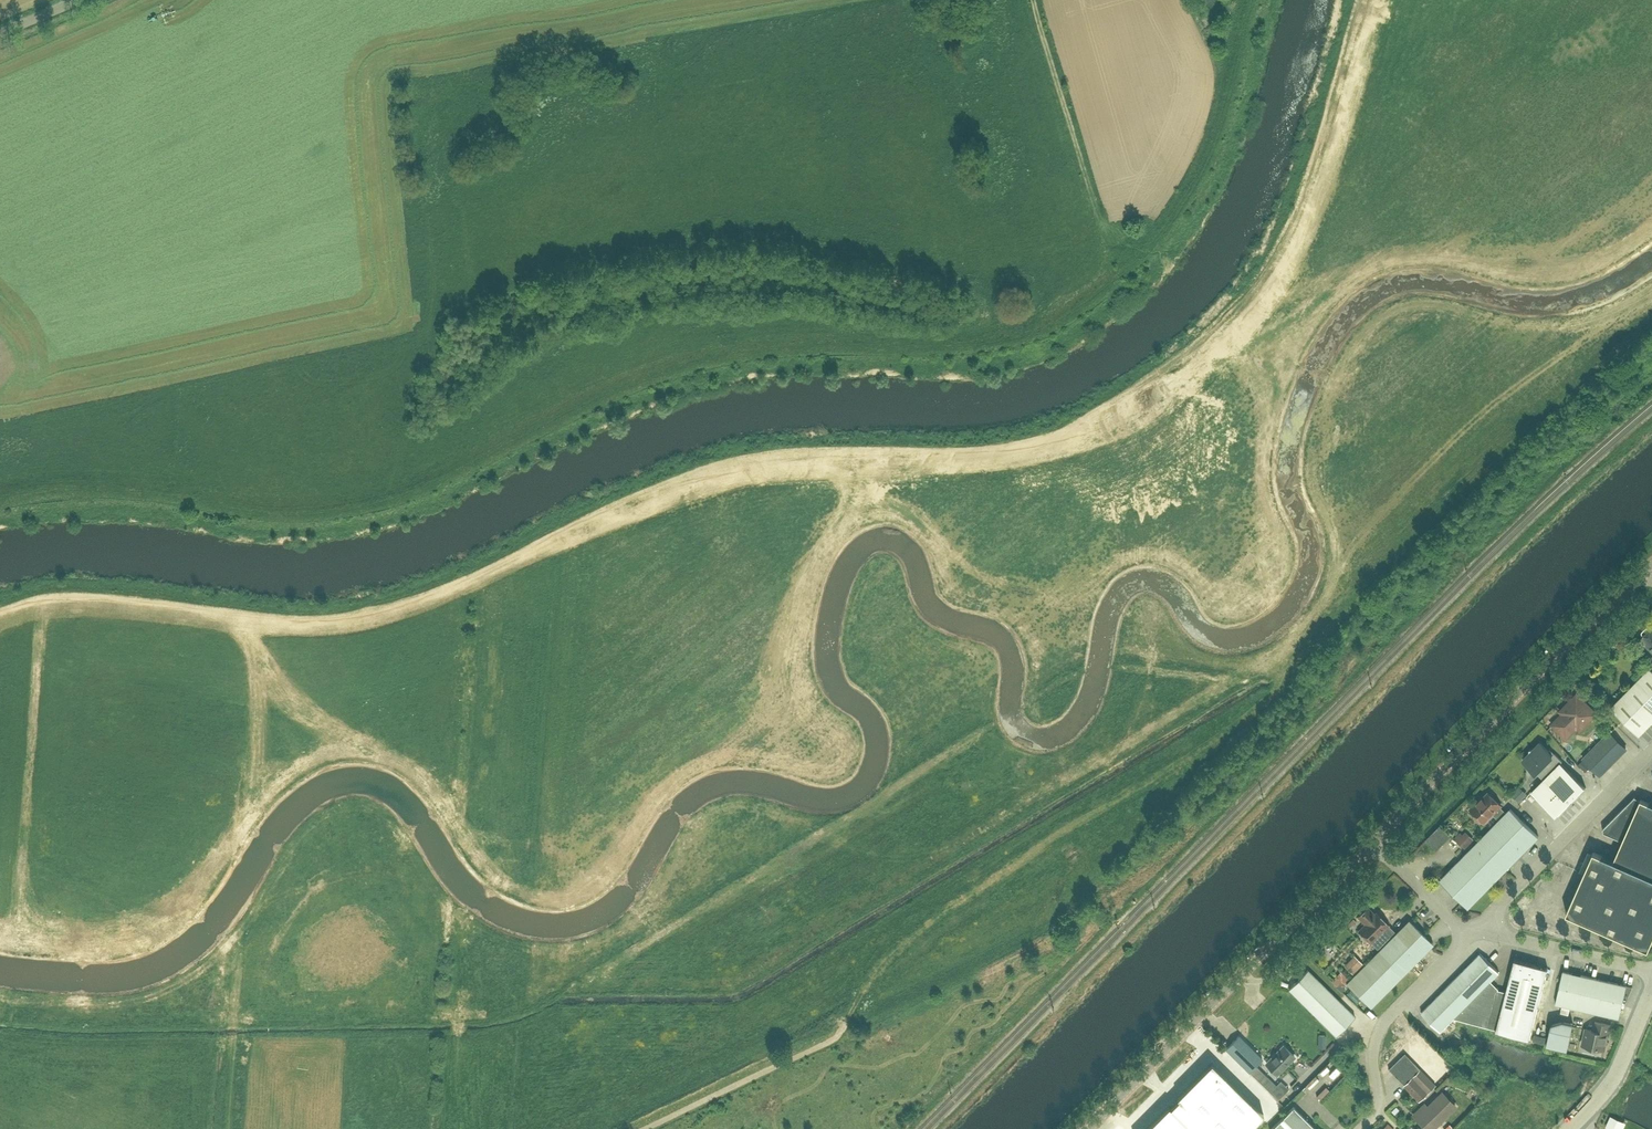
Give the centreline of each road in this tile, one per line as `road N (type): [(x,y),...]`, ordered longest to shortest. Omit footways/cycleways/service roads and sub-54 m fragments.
road 1 (tertiary): [(1089,1128),(1378,841)]
road 2 (tertiary): [(1378,841),(1647,570)]
road 3 (track): [(1103,241),(1029,0)]
road 4 (unclassified): [(1477,930),(1651,751)]
road 5 (unclassified): [(1363,1128),(1386,1096),(1383,1027),(1477,930)]
road 6 (track): [(1186,207),(1161,242),(1103,241),(1120,280),(1064,325)]
road 7 (unclassified): [(646,1128),(836,1037)]
road 8 (unclassified): [(1651,971),(1477,930)]
road 9 (unclassified): [(1570,1128),(1616,1075),(1651,1001)]
road 10 (unclassified): [(1477,930),(1378,841)]

